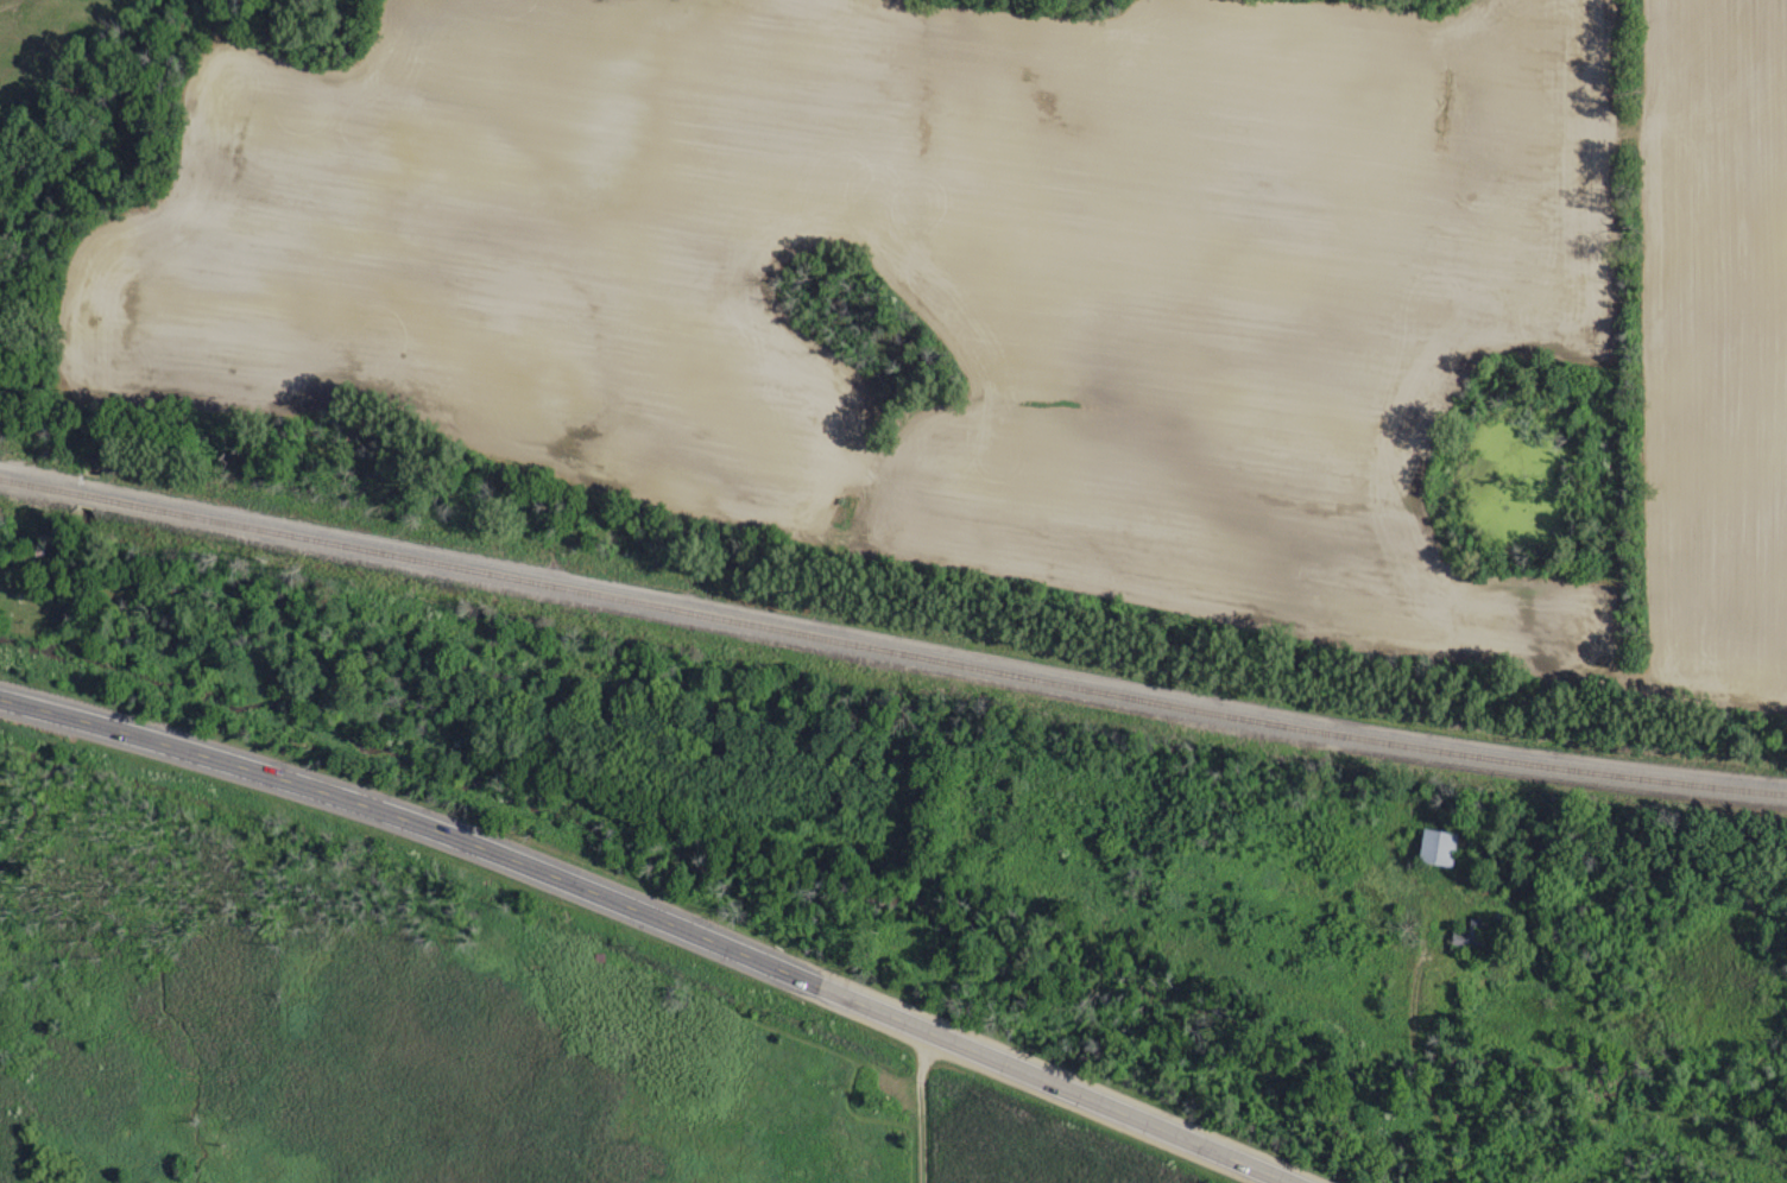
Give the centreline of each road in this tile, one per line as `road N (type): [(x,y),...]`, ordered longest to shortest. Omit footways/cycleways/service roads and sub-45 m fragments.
road 1 (primary): [(0,695),(459,836),(1297,1182)]

